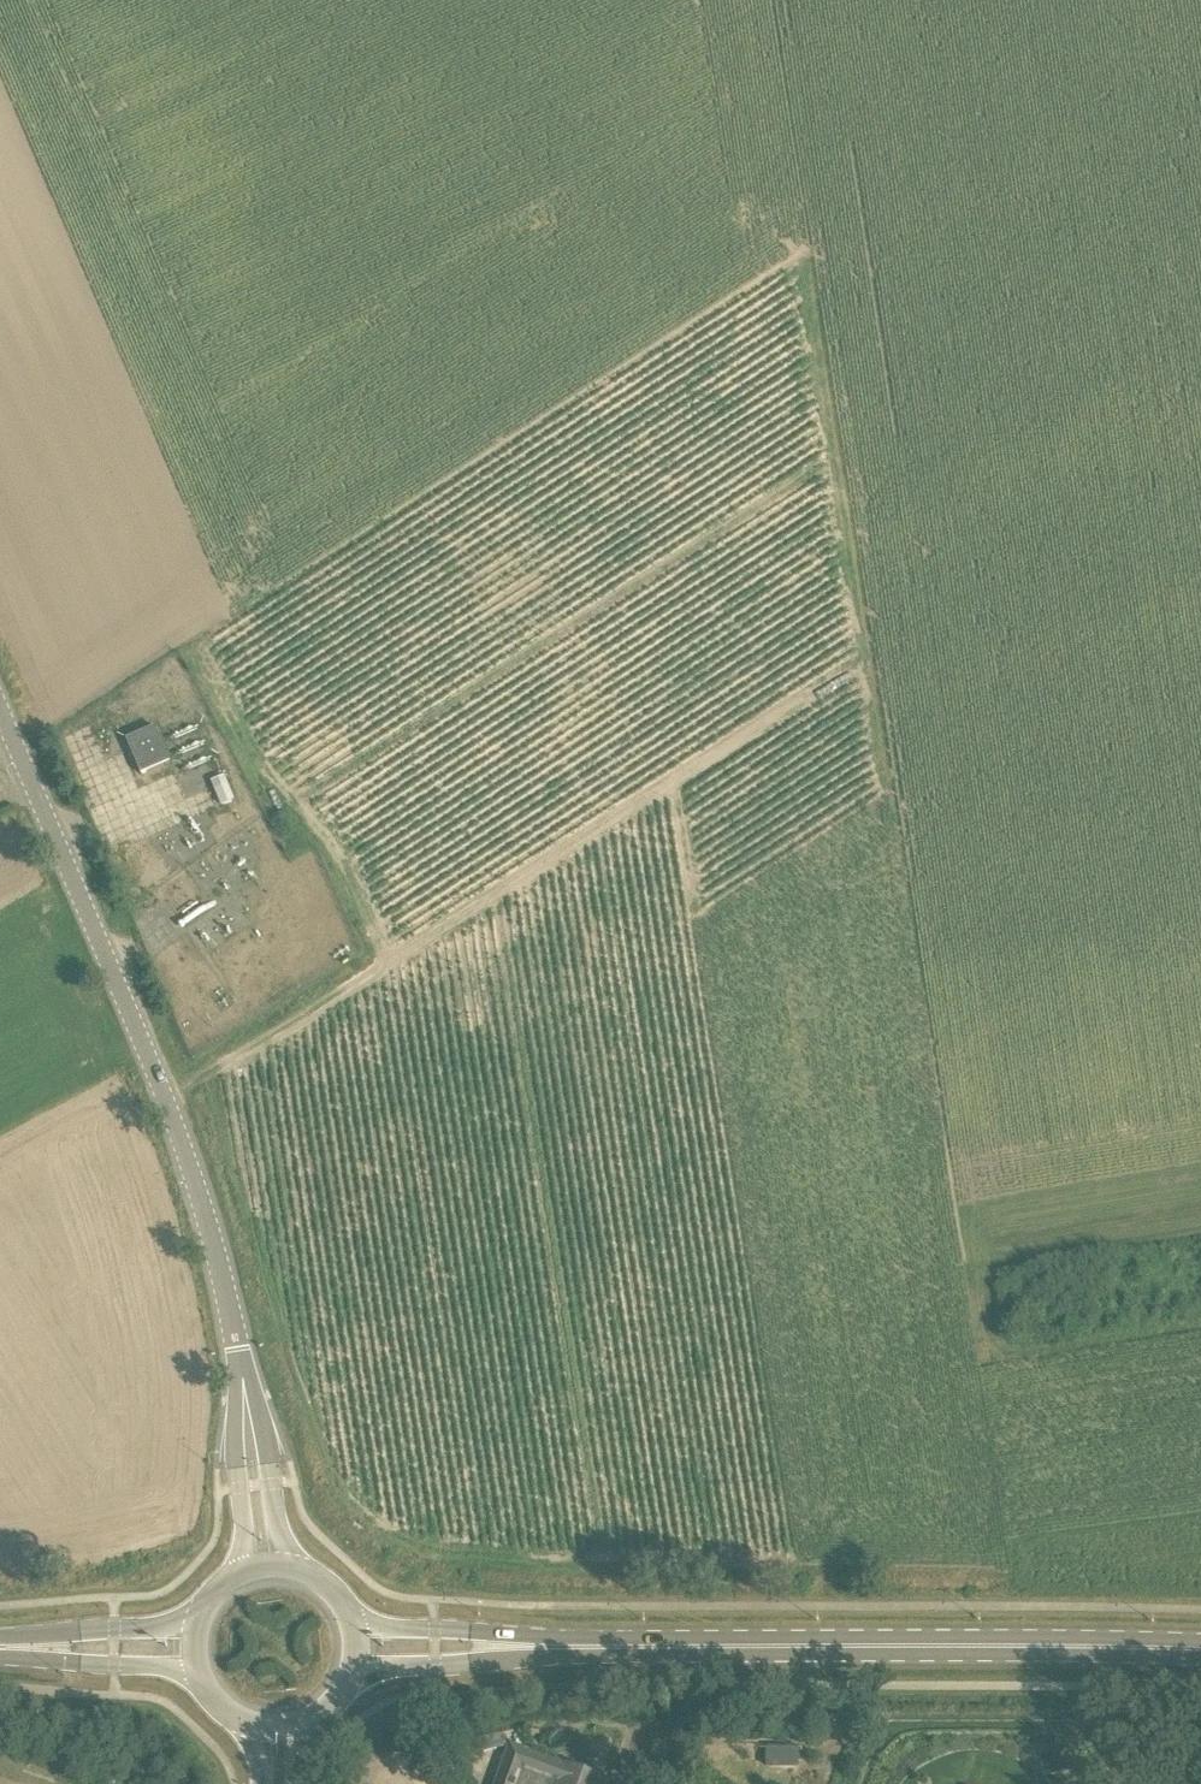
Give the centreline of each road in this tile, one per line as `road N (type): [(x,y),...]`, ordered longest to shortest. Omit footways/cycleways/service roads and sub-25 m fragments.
road 1 (unclassified): [(267,1566),(239,1354),(198,1189),(0,707)]
road 2 (secondary): [(1200,1651),(357,1645)]
road 3 (secondary): [(192,1649),(0,1648)]
road 4 (secondary): [(357,1645),(336,1592),(305,1571),(267,1566)]
road 5 (secondary): [(192,1649),(211,1700),(241,1722),(277,1730)]
road 6 (secondary): [(277,1730),(313,1720),(341,1697),(357,1645)]
road 7 (secondary): [(267,1566),(234,1576),(208,1599),(192,1649)]

